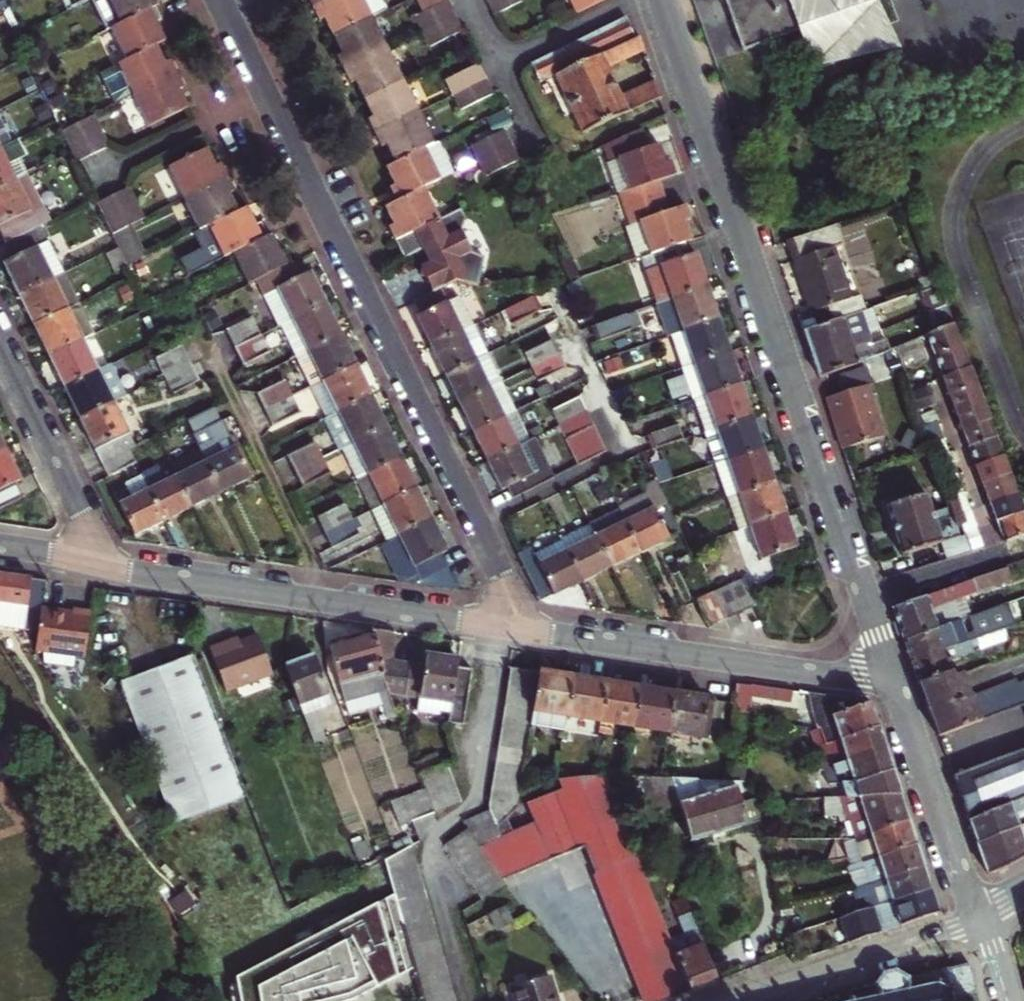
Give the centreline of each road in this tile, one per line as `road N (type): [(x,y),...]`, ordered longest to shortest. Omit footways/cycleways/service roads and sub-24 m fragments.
road 1 (residential): [(220,0),(527,631)]
road 2 (residential): [(662,0),(867,598)]
road 3 (residential): [(106,566),(527,631)]
road 4 (residential): [(527,631),(828,675),(892,668)]
road 5 (residential): [(978,916),(729,1000)]
road 6 (residential): [(892,668),(978,916)]
road 7 (residential): [(0,350),(106,566)]
road 8 (residential): [(867,598),(998,556)]

